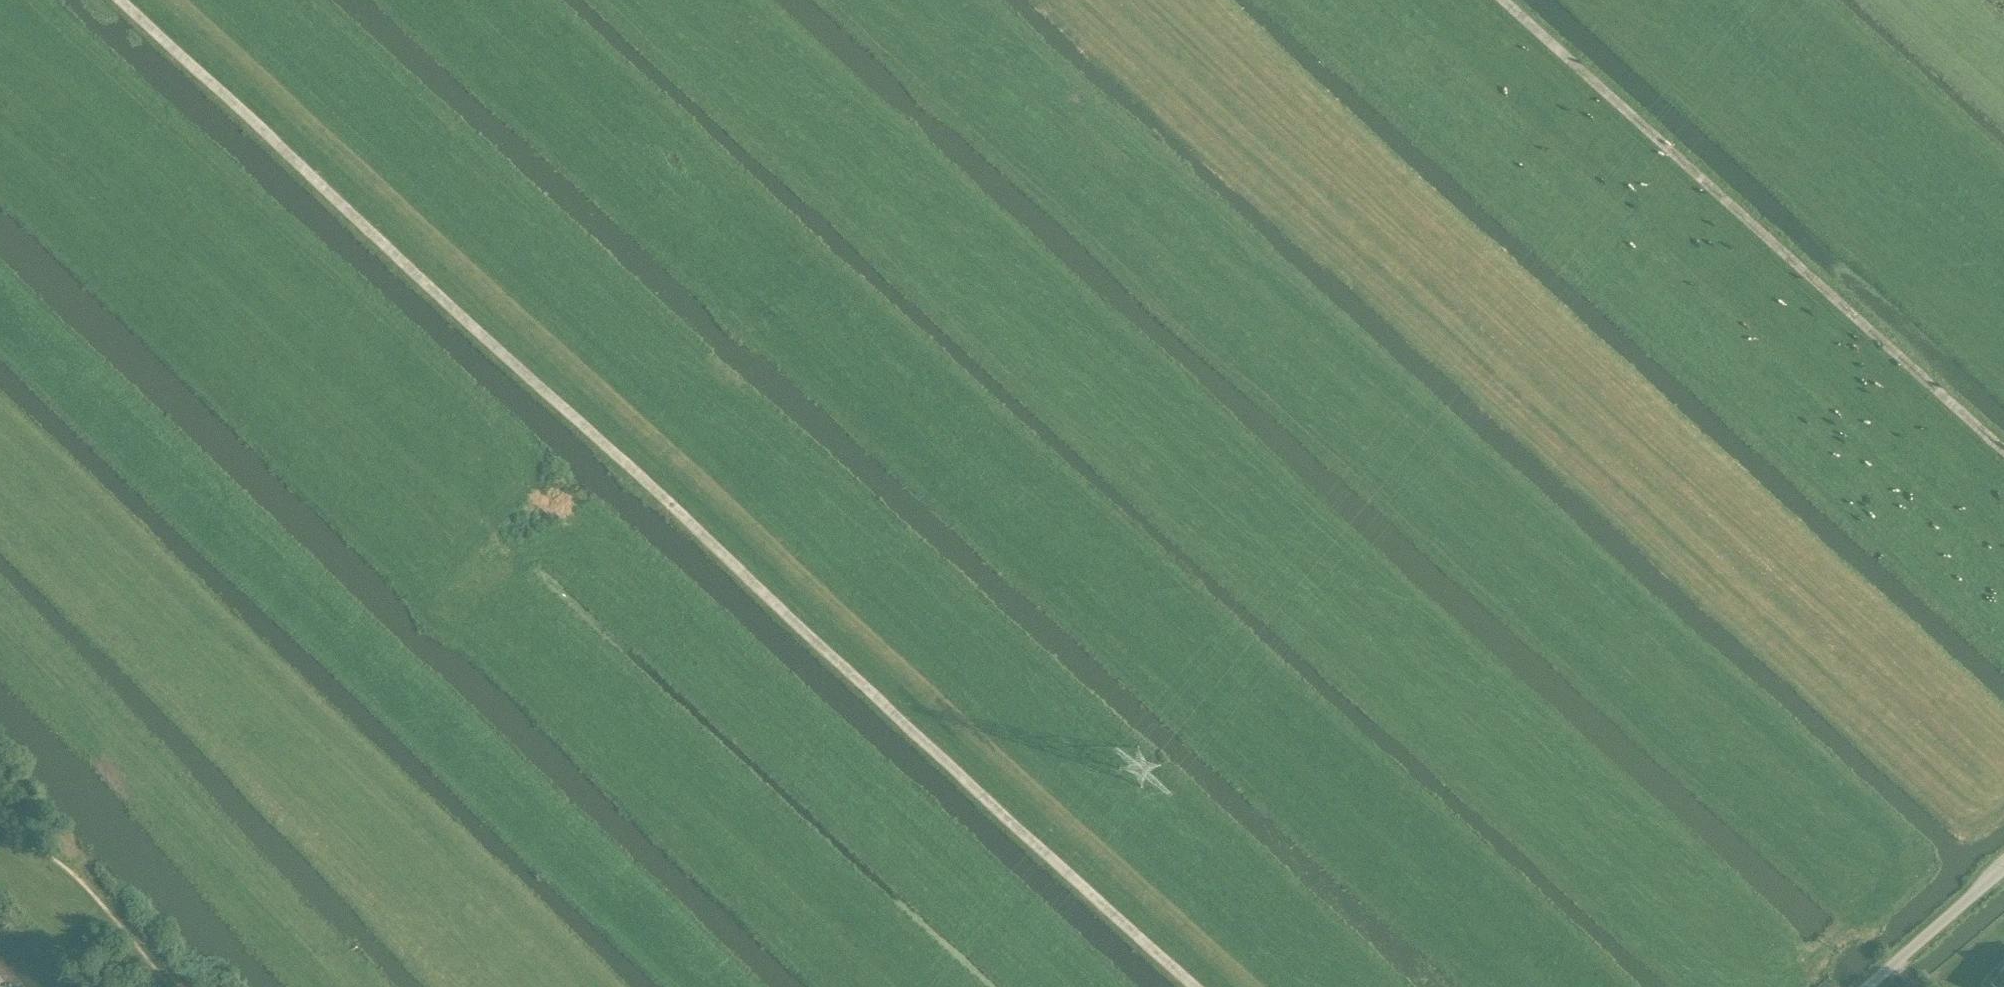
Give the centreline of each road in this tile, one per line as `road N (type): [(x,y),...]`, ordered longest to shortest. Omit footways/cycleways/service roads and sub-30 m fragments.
road 1 (track): [(1198,986),(119,0)]
road 2 (track): [(2003,452),(1504,0)]
road 3 (unclassified): [(1865,986),(2003,867)]

